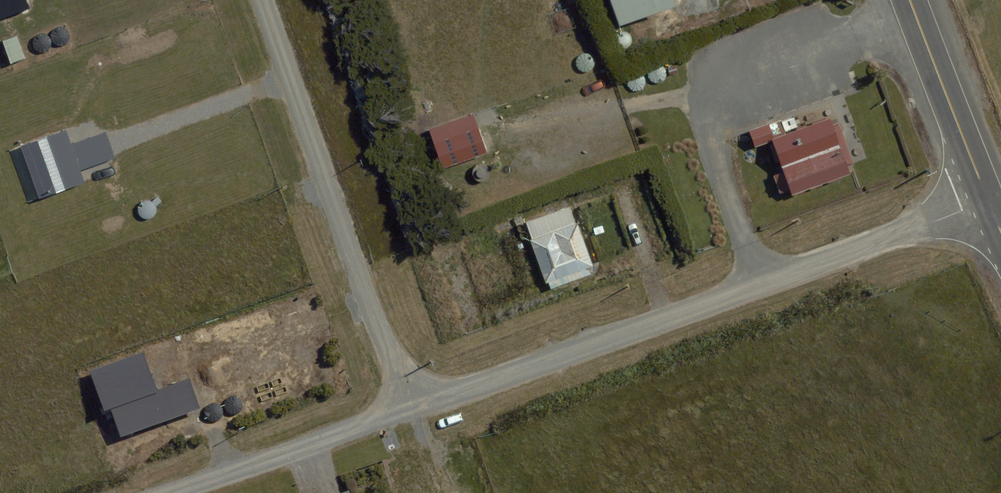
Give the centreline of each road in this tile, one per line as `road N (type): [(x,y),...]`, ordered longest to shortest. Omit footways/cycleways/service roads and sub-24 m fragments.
road 1 (residential): [(408,409),(987,201)]
road 2 (residential): [(263,0),(408,409)]
road 3 (residential): [(182,492),(408,409)]
road 4 (primary): [(987,201),(910,0)]

